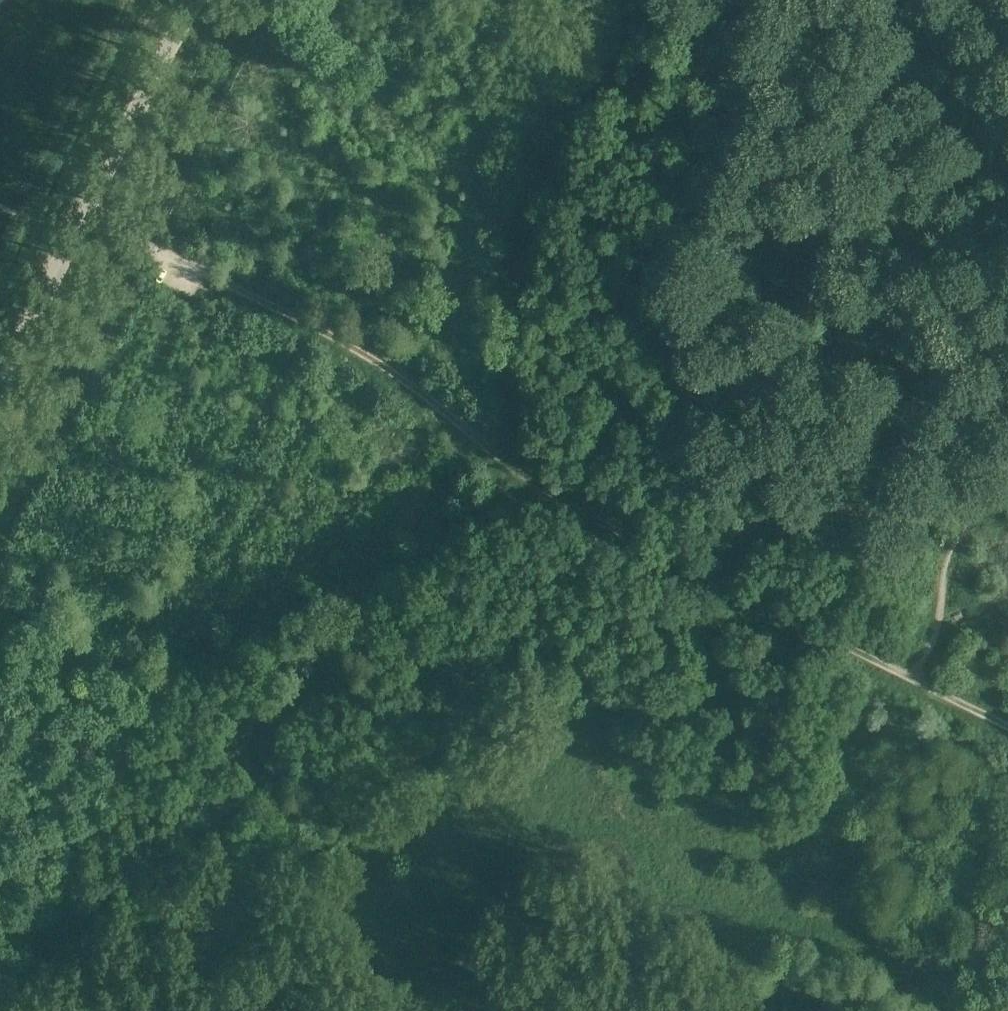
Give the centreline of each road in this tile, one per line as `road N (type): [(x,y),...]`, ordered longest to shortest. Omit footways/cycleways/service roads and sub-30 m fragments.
road 1 (track): [(87,209),(390,369),(532,481),(1007,727)]
road 2 (unclassified): [(0,381),(191,0)]
road 3 (track): [(721,585),(747,539),(838,499)]

